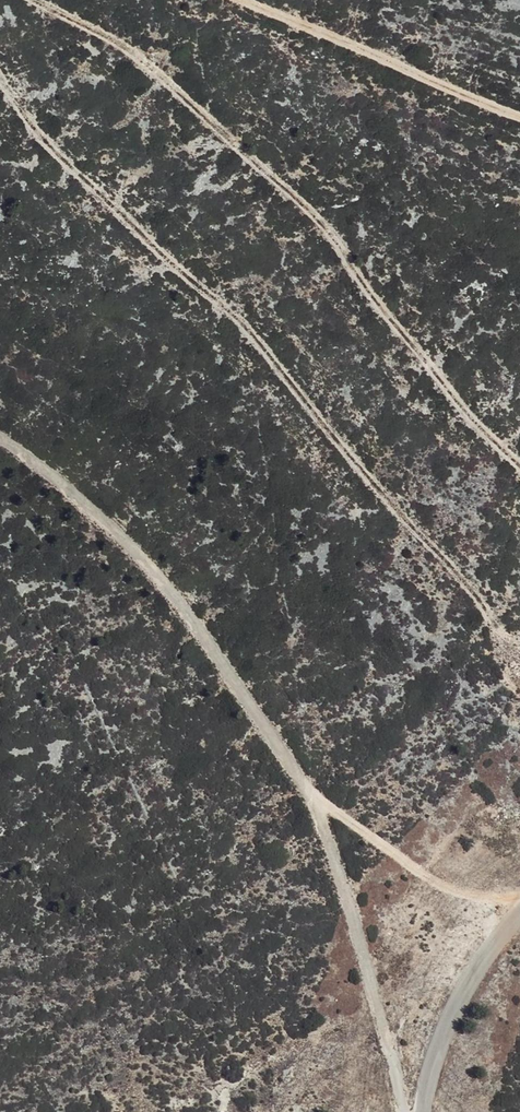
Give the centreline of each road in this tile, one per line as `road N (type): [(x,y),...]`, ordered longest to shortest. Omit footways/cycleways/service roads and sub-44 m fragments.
road 1 (unclassified): [(409,1111),(312,800),(169,589),(0,439)]
road 2 (track): [(519,116),(255,0)]
road 3 (unclassified): [(519,919),(485,958),(448,1030),(425,1111)]

